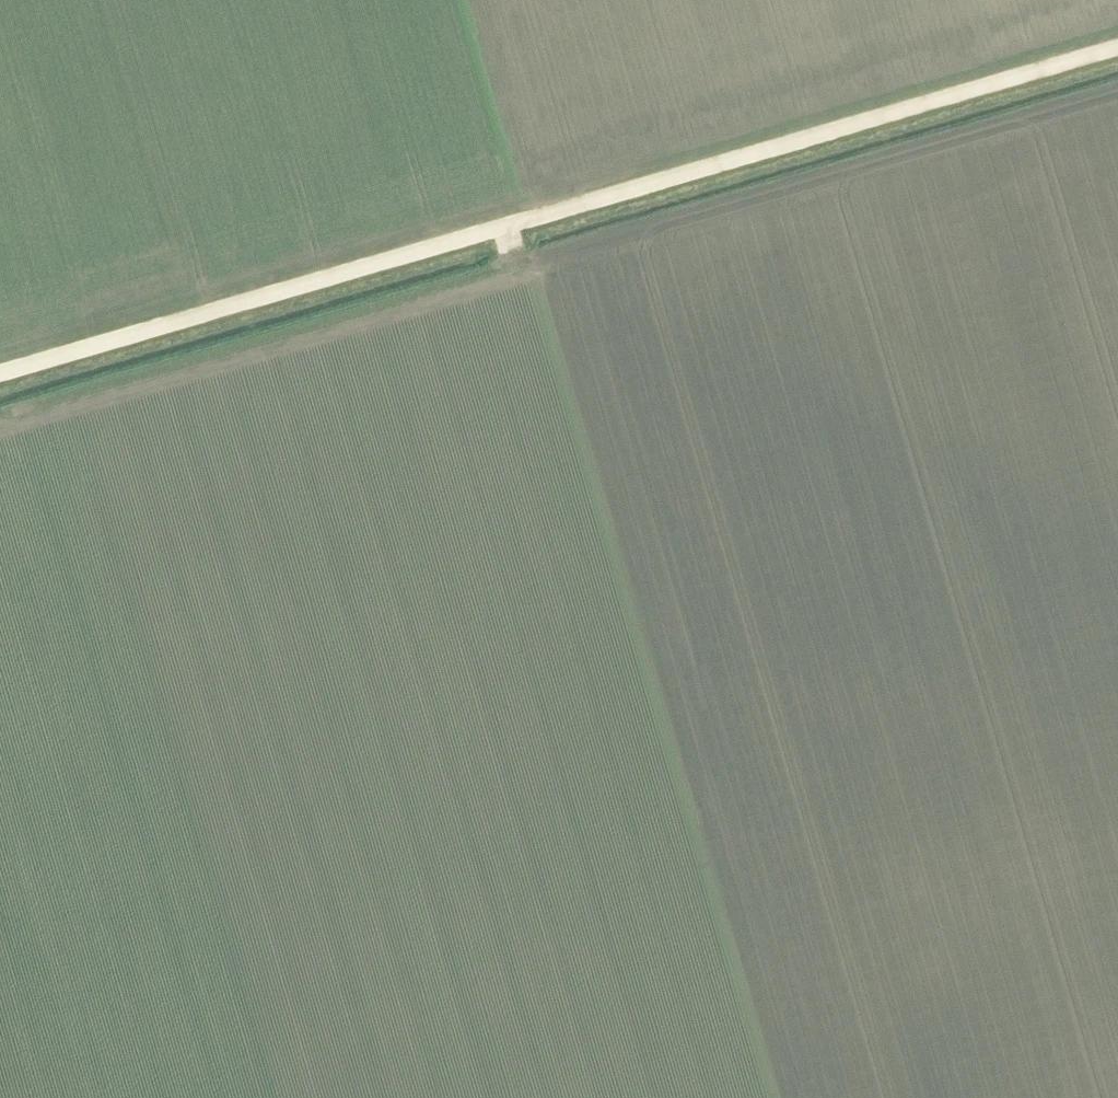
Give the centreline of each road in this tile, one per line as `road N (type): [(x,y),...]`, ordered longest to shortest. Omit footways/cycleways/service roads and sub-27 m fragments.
road 1 (track): [(1117,47),(0,371)]

